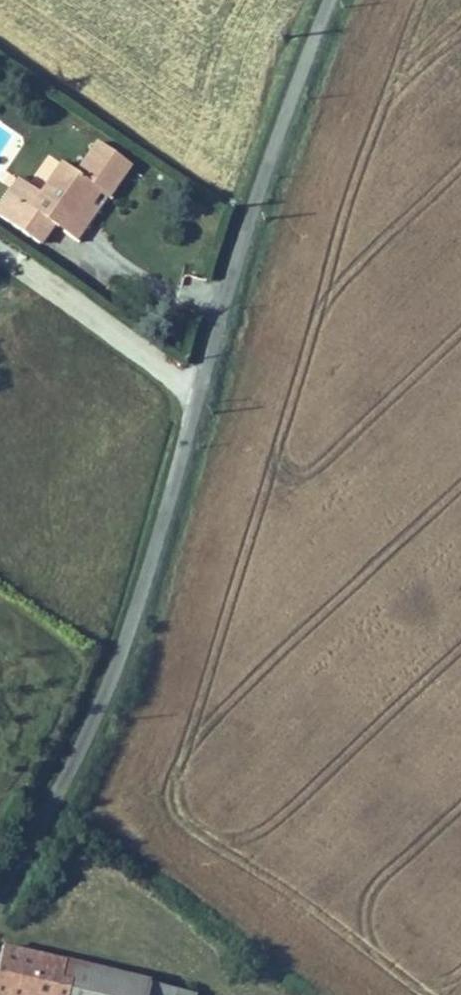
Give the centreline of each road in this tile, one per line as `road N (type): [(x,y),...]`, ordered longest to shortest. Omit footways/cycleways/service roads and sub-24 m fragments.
road 1 (tertiary): [(330,0),(251,211),(120,653),(96,715),(0,885)]

